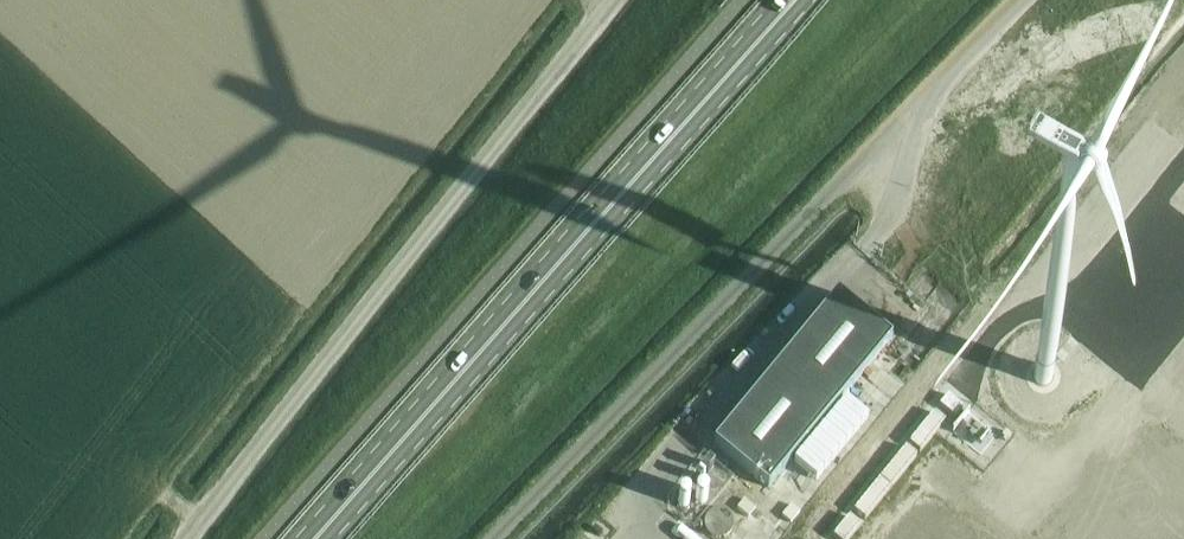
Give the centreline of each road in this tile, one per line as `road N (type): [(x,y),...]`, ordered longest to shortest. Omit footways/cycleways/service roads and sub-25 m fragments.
road 1 (primary): [(309,538),(784,0)]
road 2 (unclassified): [(187,538),(619,0)]

